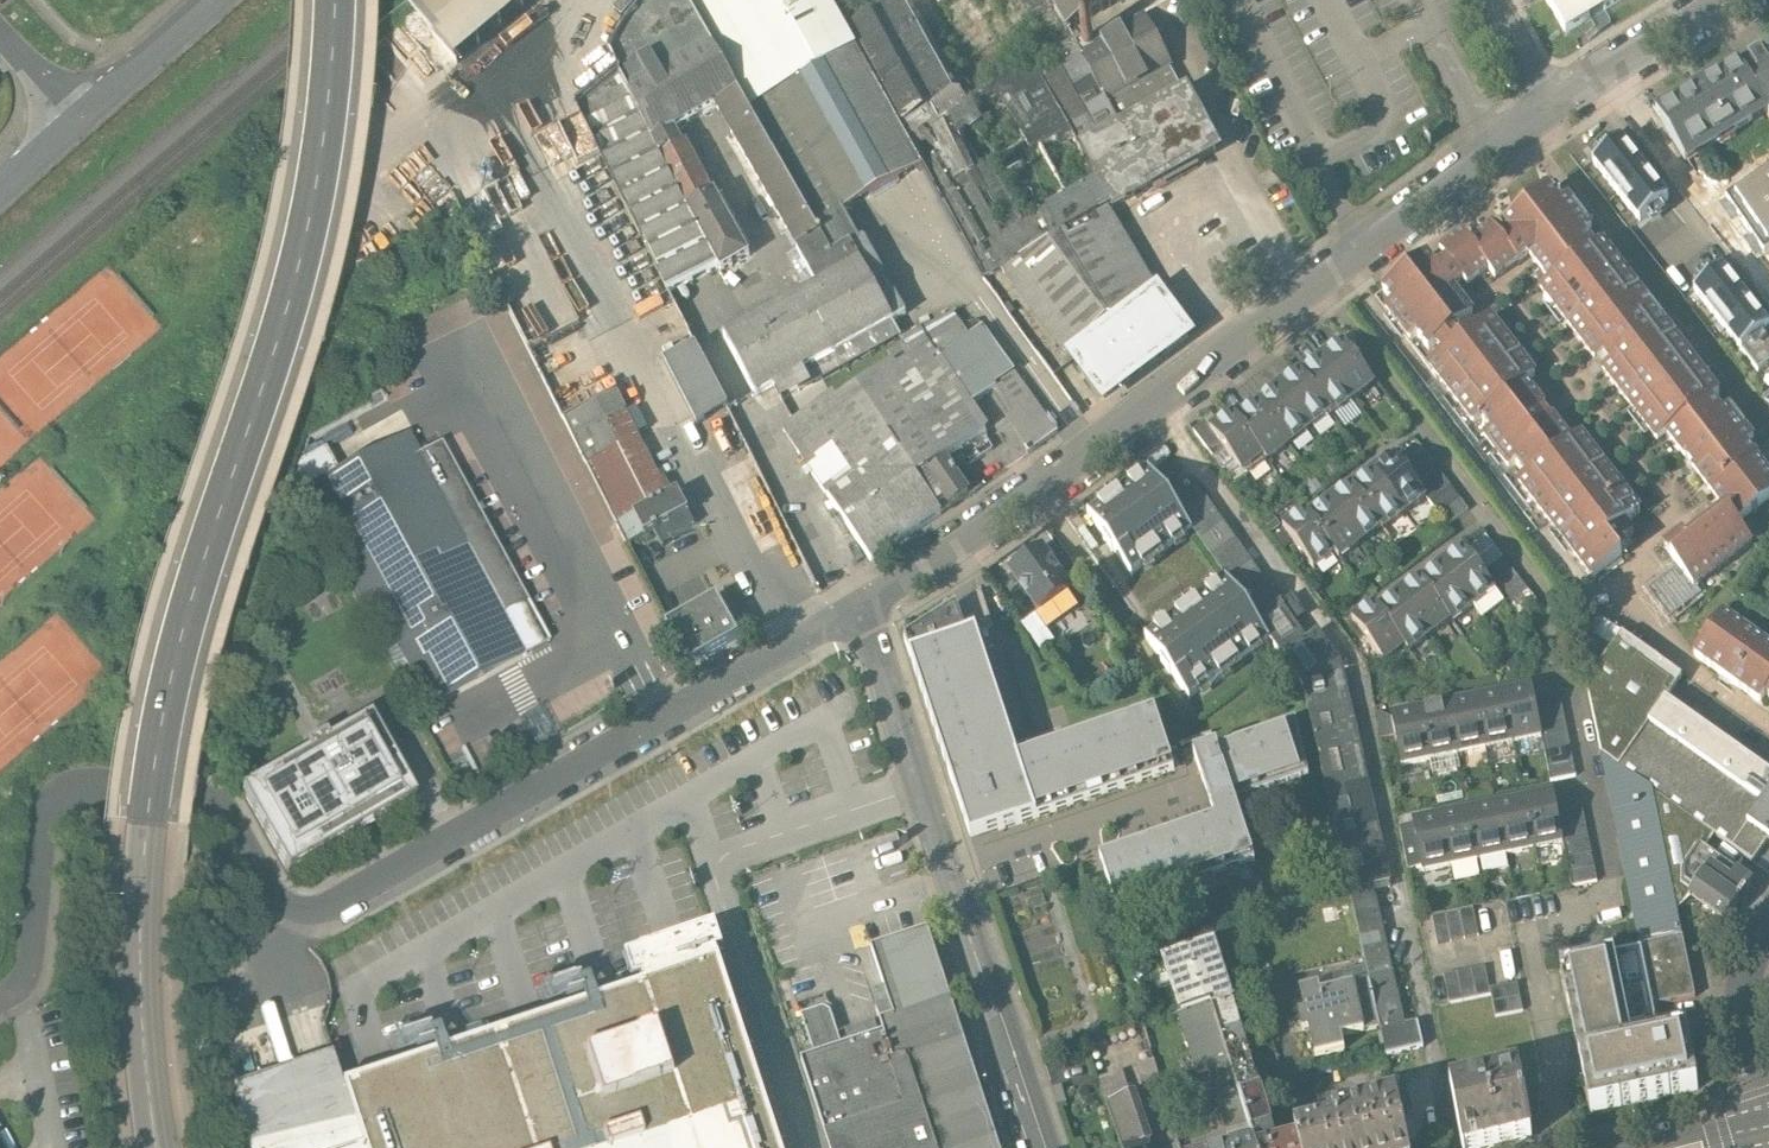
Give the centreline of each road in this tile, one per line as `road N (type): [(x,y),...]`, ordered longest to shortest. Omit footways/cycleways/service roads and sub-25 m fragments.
road 1 (unclassified): [(0,1000),(26,986),(46,816),(70,788),(103,783),(199,796),(236,821),(276,896),(315,909),(862,606)]
road 2 (secondary): [(332,0),(316,183),(298,277),(185,625),(154,770),(140,958),(146,1077)]
road 3 (unclassified): [(862,606),(1245,342),(1552,107)]
road 4 (unclassified): [(1041,1147),(862,606)]
road 5 (unclassified): [(1552,107),(1726,0)]
road 6 (residential): [(222,0),(81,125)]
road 7 (residential): [(1768,940),(1748,984),(1747,1025),(1768,1108)]
road 8 (unclassified): [(1552,107),(1493,0)]

